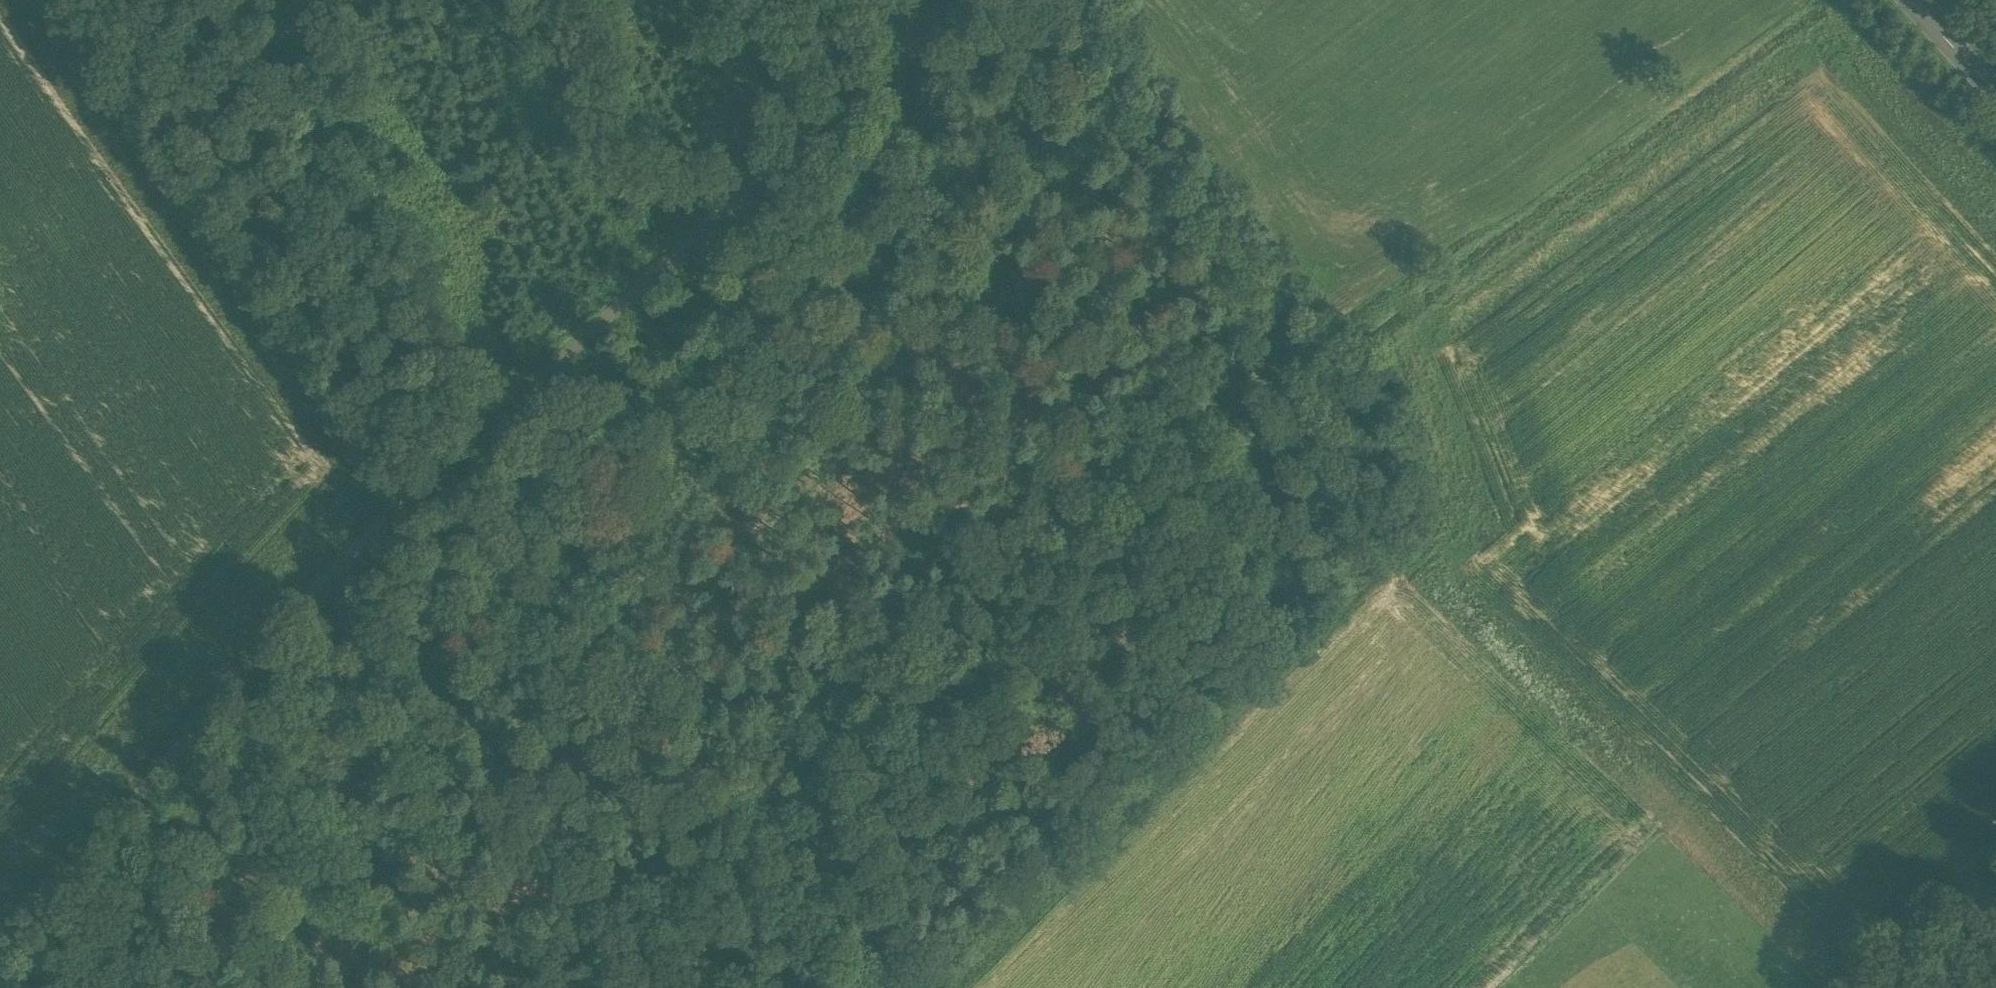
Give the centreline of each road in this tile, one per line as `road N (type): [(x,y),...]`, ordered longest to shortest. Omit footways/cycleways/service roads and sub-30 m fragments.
road 1 (unclassified): [(0,955),(62,861),(446,424),(933,0)]
road 2 (tertiary): [(1995,91),(1913,0)]

